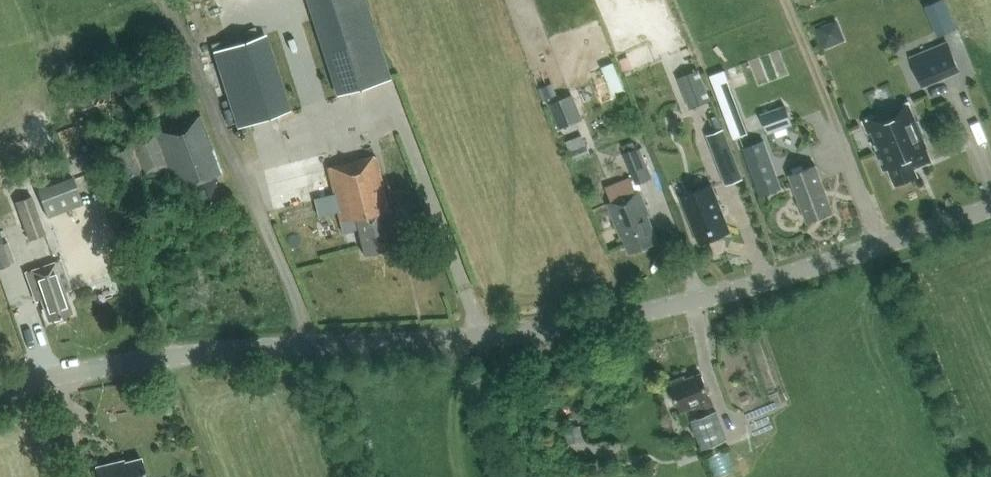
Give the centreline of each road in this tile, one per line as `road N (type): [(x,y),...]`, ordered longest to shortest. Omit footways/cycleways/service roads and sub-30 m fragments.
road 1 (tertiary): [(0,391),(193,353),(570,326),(746,285),(990,208)]
road 2 (track): [(882,244),(784,0)]

